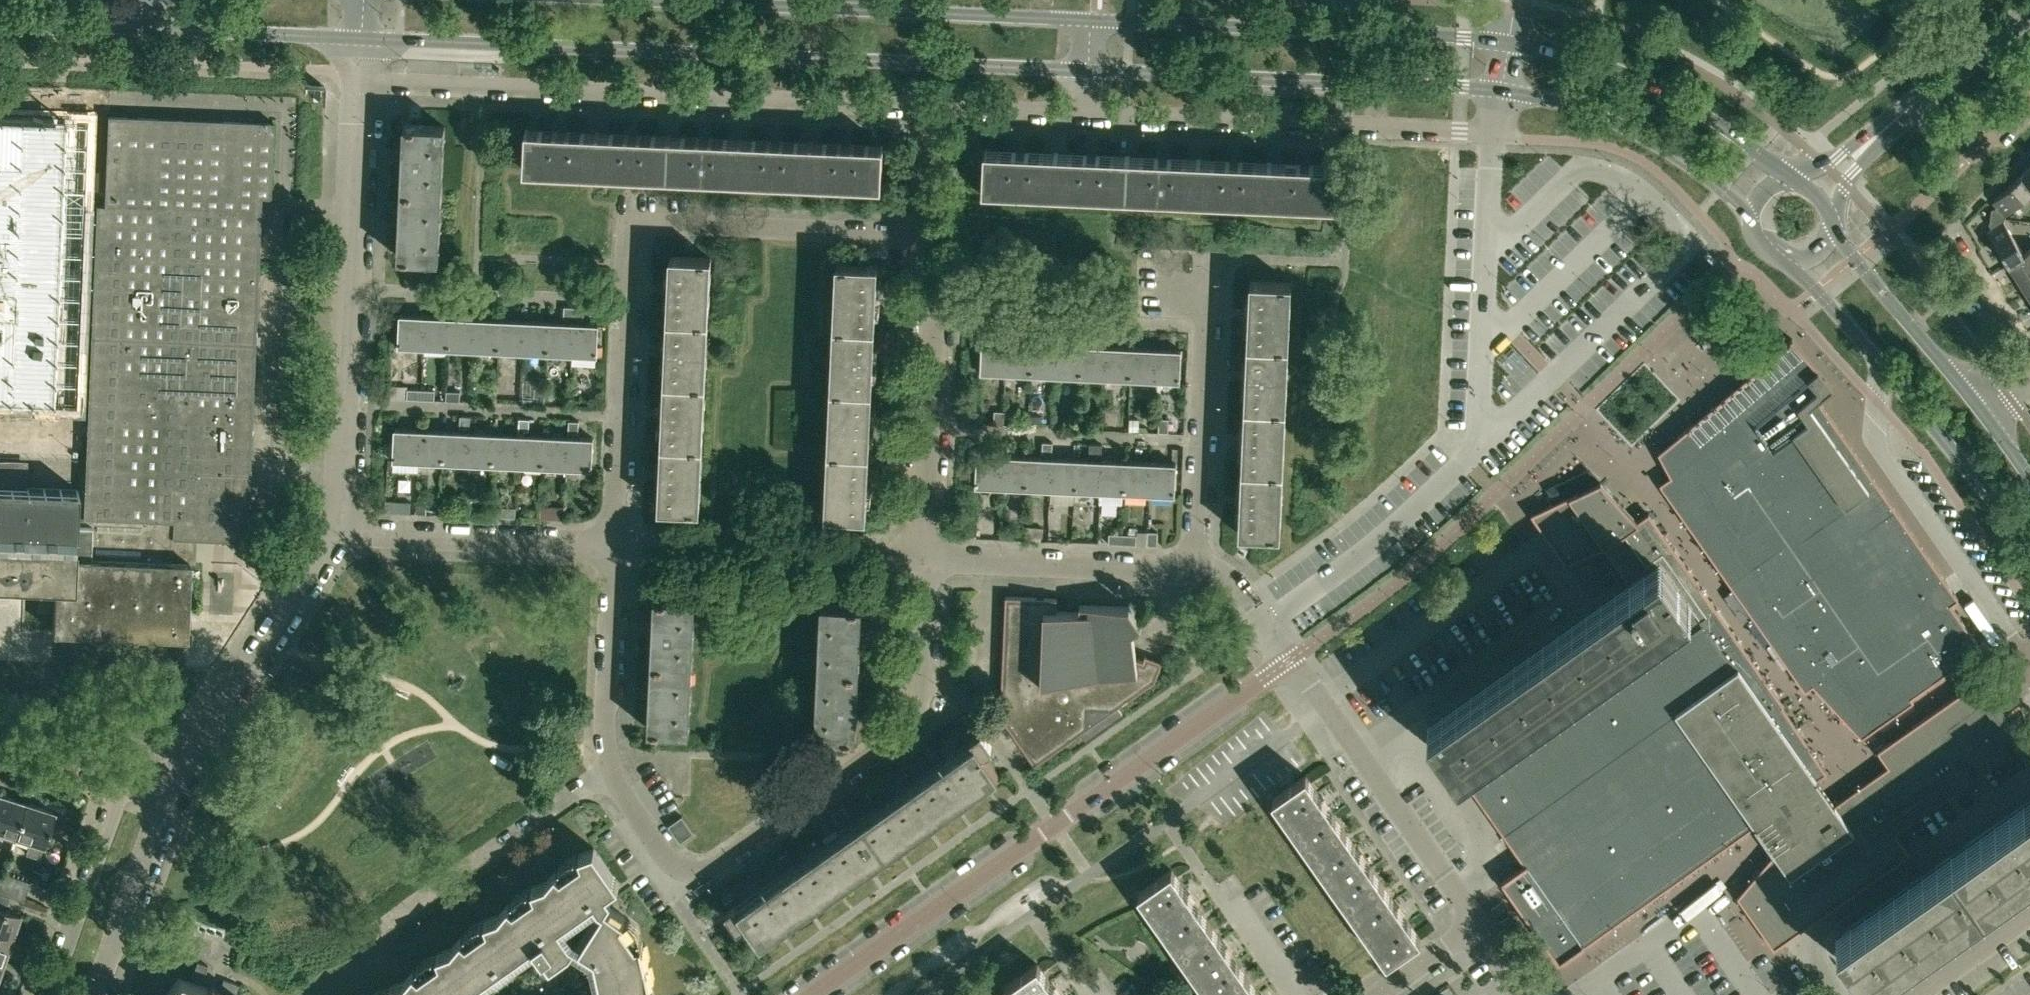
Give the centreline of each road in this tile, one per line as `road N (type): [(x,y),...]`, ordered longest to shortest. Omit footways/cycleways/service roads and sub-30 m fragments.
road 1 (primary): [(359,39),(1092,72)]
road 2 (residential): [(614,543),(633,240),(651,223),(685,222),(929,232)]
road 3 (residential): [(1290,658),(806,994)]
road 4 (residential): [(1492,137),(1479,448),(1375,543),(1266,622)]
road 5 (residential): [(358,80),(932,110)]
road 6 (primary): [(1096,21),(623,0)]
road 7 (residential): [(665,863),(690,875),(908,732),(923,710),(924,557)]
road 8 (residential): [(336,530),(358,80)]
road 9 (primary): [(1511,41),(1096,21)]
road 10 (primary): [(1092,72),(1501,89)]
road 11 (residential): [(1088,116),(1492,137)]
road 12 (primary): [(1789,266),(2029,555)]
road 13 (residential): [(1476,926),(1290,658)]
road 14 (residential): [(924,557),(929,232)]
road 15 (primary): [(1794,175),(1665,90),(1582,55),(1511,41)]
road 16 (residential): [(1198,569),(1207,257)]
road 17 (residential): [(172,793),(336,530)]
road 18 (primary): [(1501,89),(1589,111),(1659,144),(1740,203),(1753,225)]
road 19 (residential): [(377,930),(605,764)]
road 20 (residential): [(614,543),(336,530)]
road 21 (residential): [(1198,569),(924,557)]
road 22 (primary): [(1980,408),(1835,226)]
road 23 (residential): [(45,994),(122,781)]
road 24 (residential): [(605,764),(614,543)]
road 25 (residential): [(1955,242),(2020,340),(2029,377),(1980,408)]
road 26 (primary): [(147,28),(359,39)]
road 27 (unclassified): [(2029,10),(1897,115)]
road 28 (residential): [(932,110),(1088,116)]
road 29 (residential): [(1897,115),(1987,136),(2029,96)]
road 30 (residential): [(117,930),(172,793)]
road 31 (primary): [(0,21),(147,28)]
road 32 (unclassified): [(1835,226),(1844,181),(1897,115)]
road 33 (residential): [(122,781),(0,740)]
road 34 (residential): [(739,555),(614,543)]
road 35 (residential): [(929,232),(932,110)]
road 36 (residential): [(1378,994),(1476,926)]

